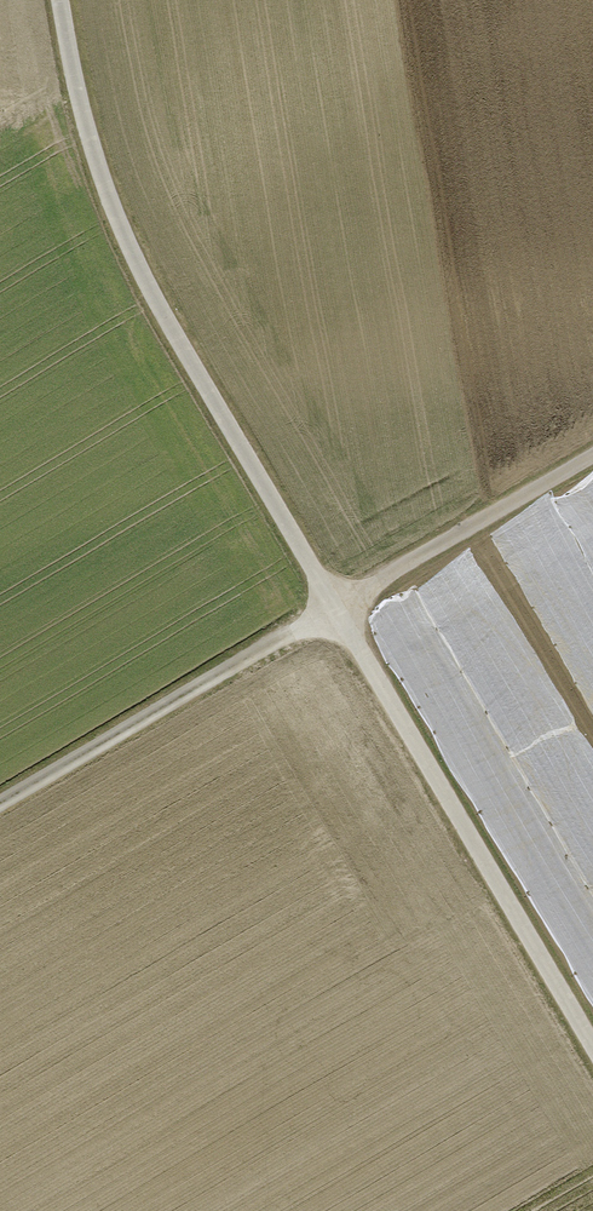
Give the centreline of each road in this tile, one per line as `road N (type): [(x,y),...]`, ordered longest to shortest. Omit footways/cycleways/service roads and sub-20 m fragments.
road 1 (unclassified): [(61,0),(111,206),(335,609)]
road 2 (unclassified): [(335,609),(592,1047)]
road 3 (track): [(0,806),(335,609)]
road 4 (unclassified): [(335,609),(592,457)]

